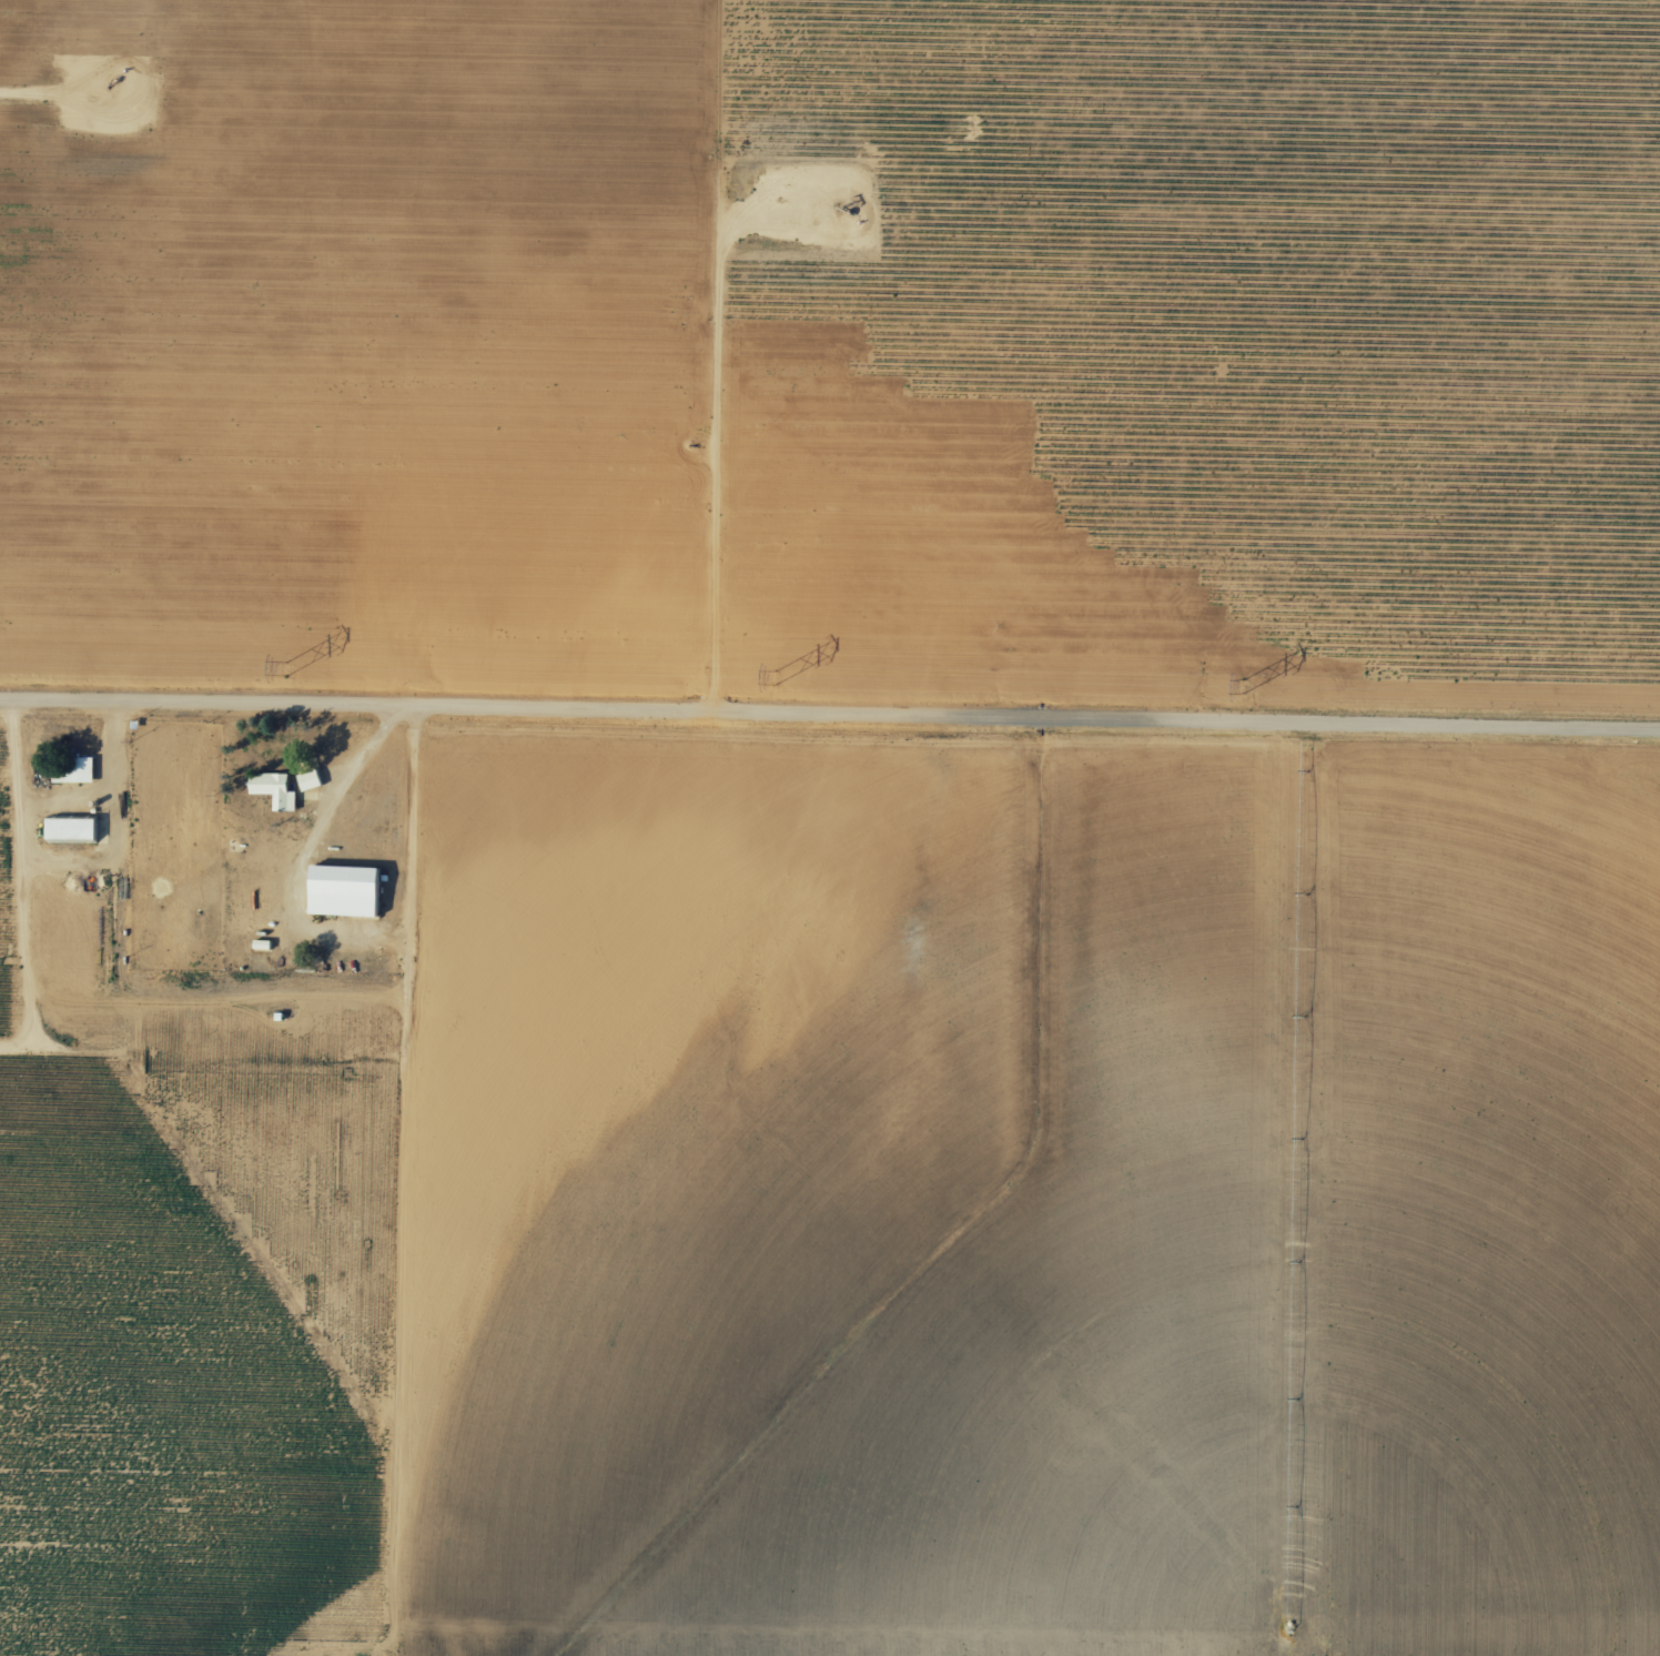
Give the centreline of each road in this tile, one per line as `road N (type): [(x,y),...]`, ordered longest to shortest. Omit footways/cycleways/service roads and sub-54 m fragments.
road 1 (residential): [(1659,754),(1267,751),(417,700),(0,695)]

